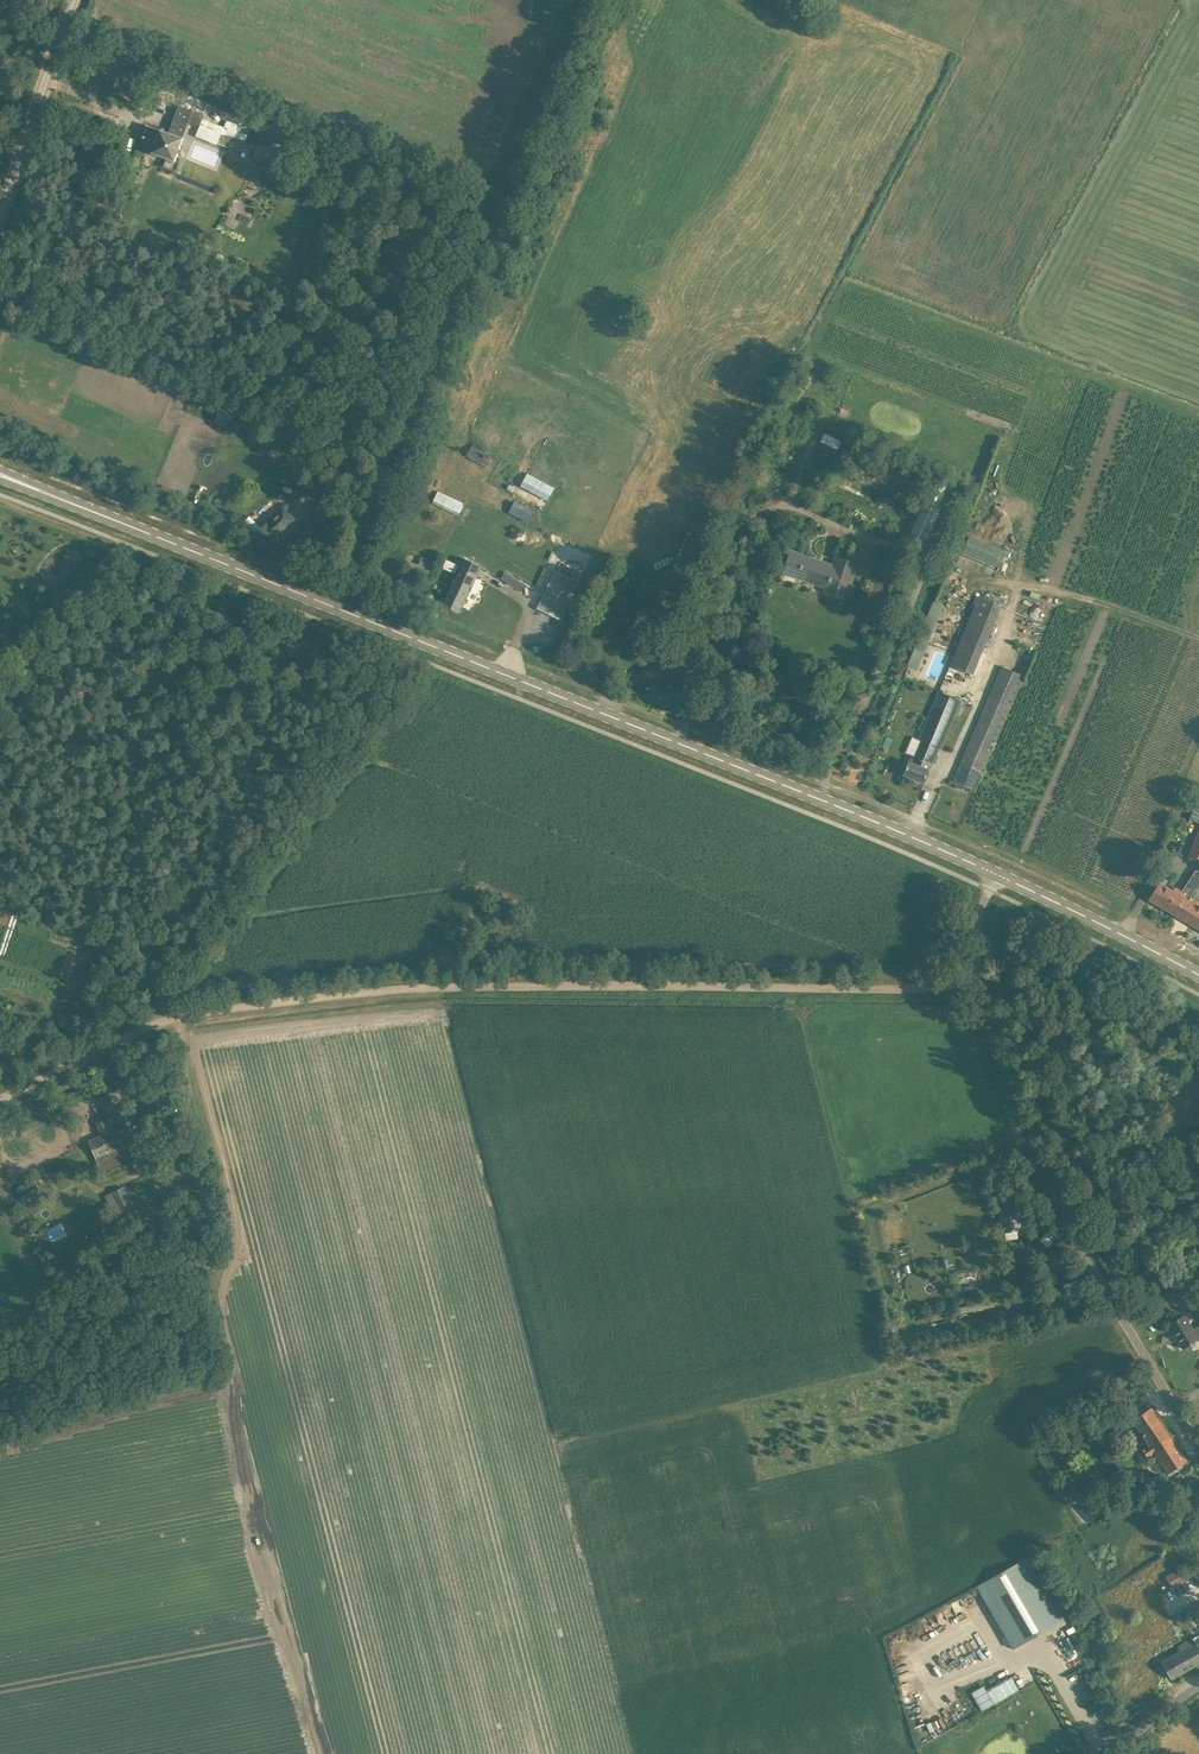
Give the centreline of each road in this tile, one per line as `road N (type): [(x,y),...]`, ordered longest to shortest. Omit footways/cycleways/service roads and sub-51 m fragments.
road 1 (secondary): [(998,874),(0,474)]
road 2 (track): [(981,978),(916,989),(407,989),(245,1008),(159,1020),(0,1100)]
road 3 (unclassified): [(1198,1449),(1037,1178),(1010,1111),(981,978),(980,908),(998,874)]
road 4 (secondary): [(1198,975),(998,874)]
road 5 (tertiary): [(0,212),(71,0)]

